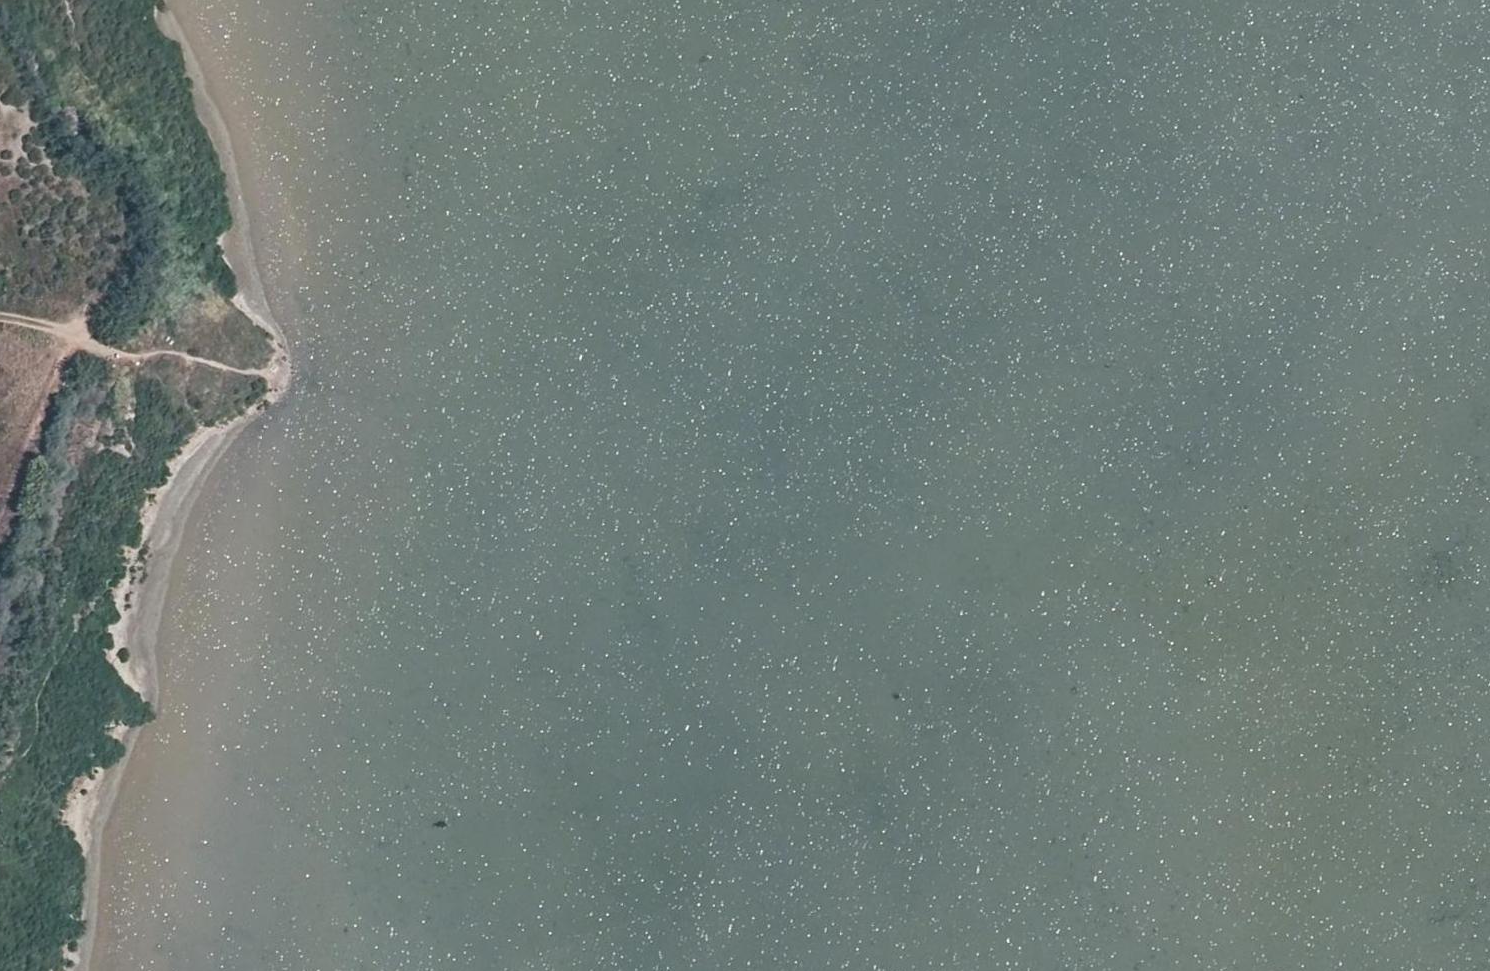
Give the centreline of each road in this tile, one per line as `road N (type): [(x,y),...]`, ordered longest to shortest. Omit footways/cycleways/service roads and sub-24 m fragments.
road 1 (track): [(108,346),(102,397),(34,555),(0,666)]

